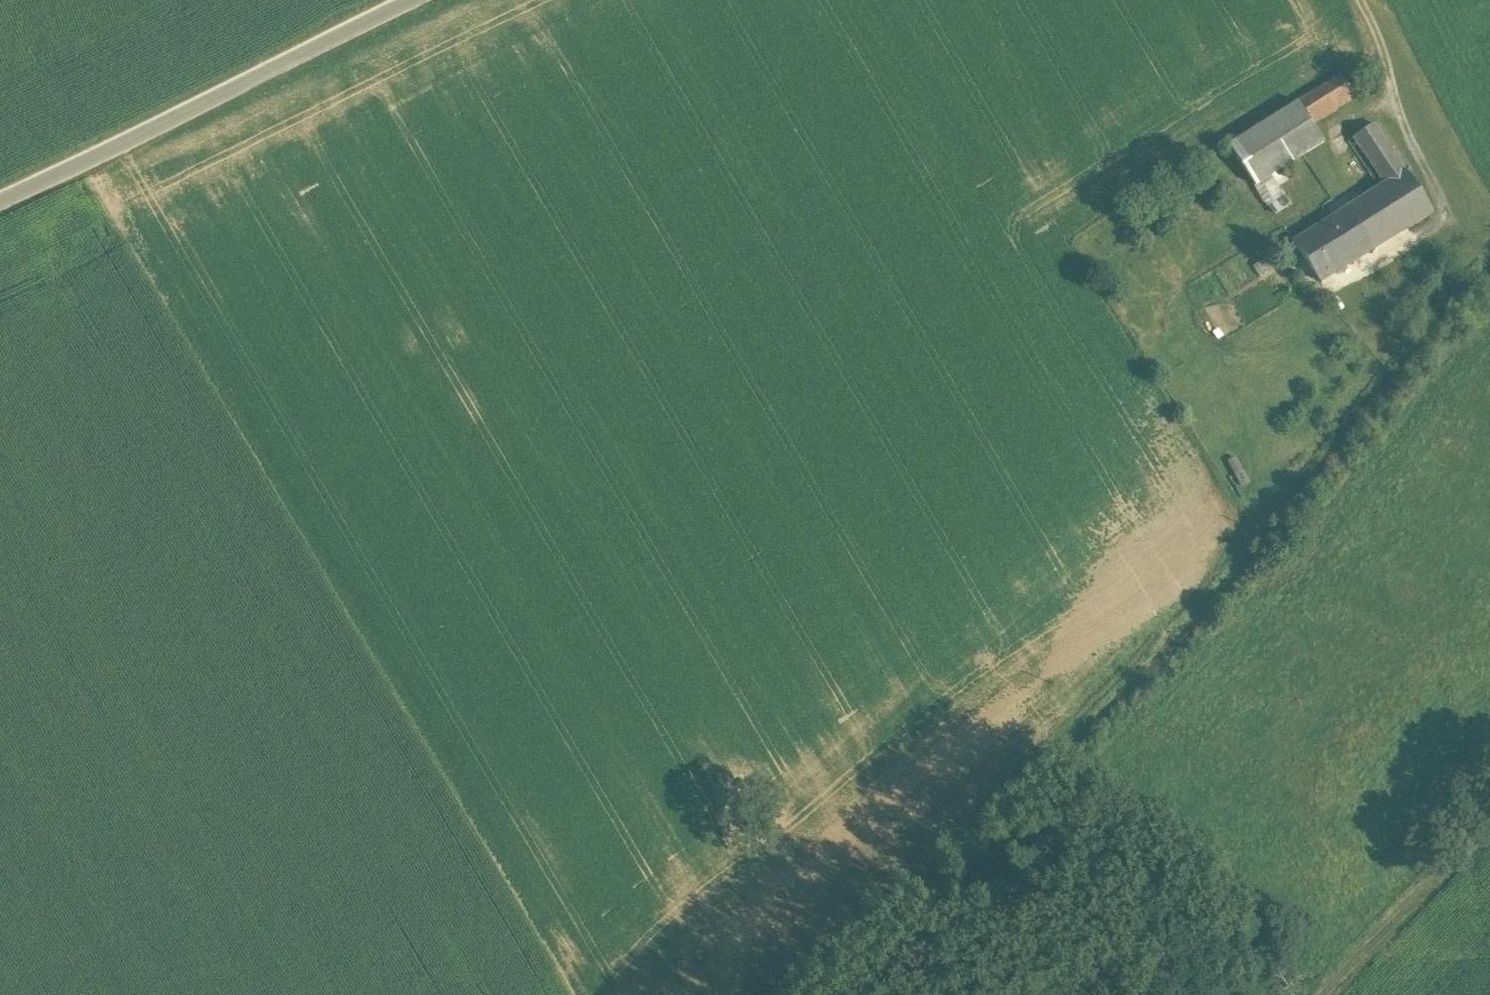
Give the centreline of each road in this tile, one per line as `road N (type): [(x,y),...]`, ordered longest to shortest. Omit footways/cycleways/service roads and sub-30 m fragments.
road 1 (unclassified): [(422,0),(0,201)]
road 2 (track): [(1368,0),(1387,36),(1403,106),(1448,194)]

